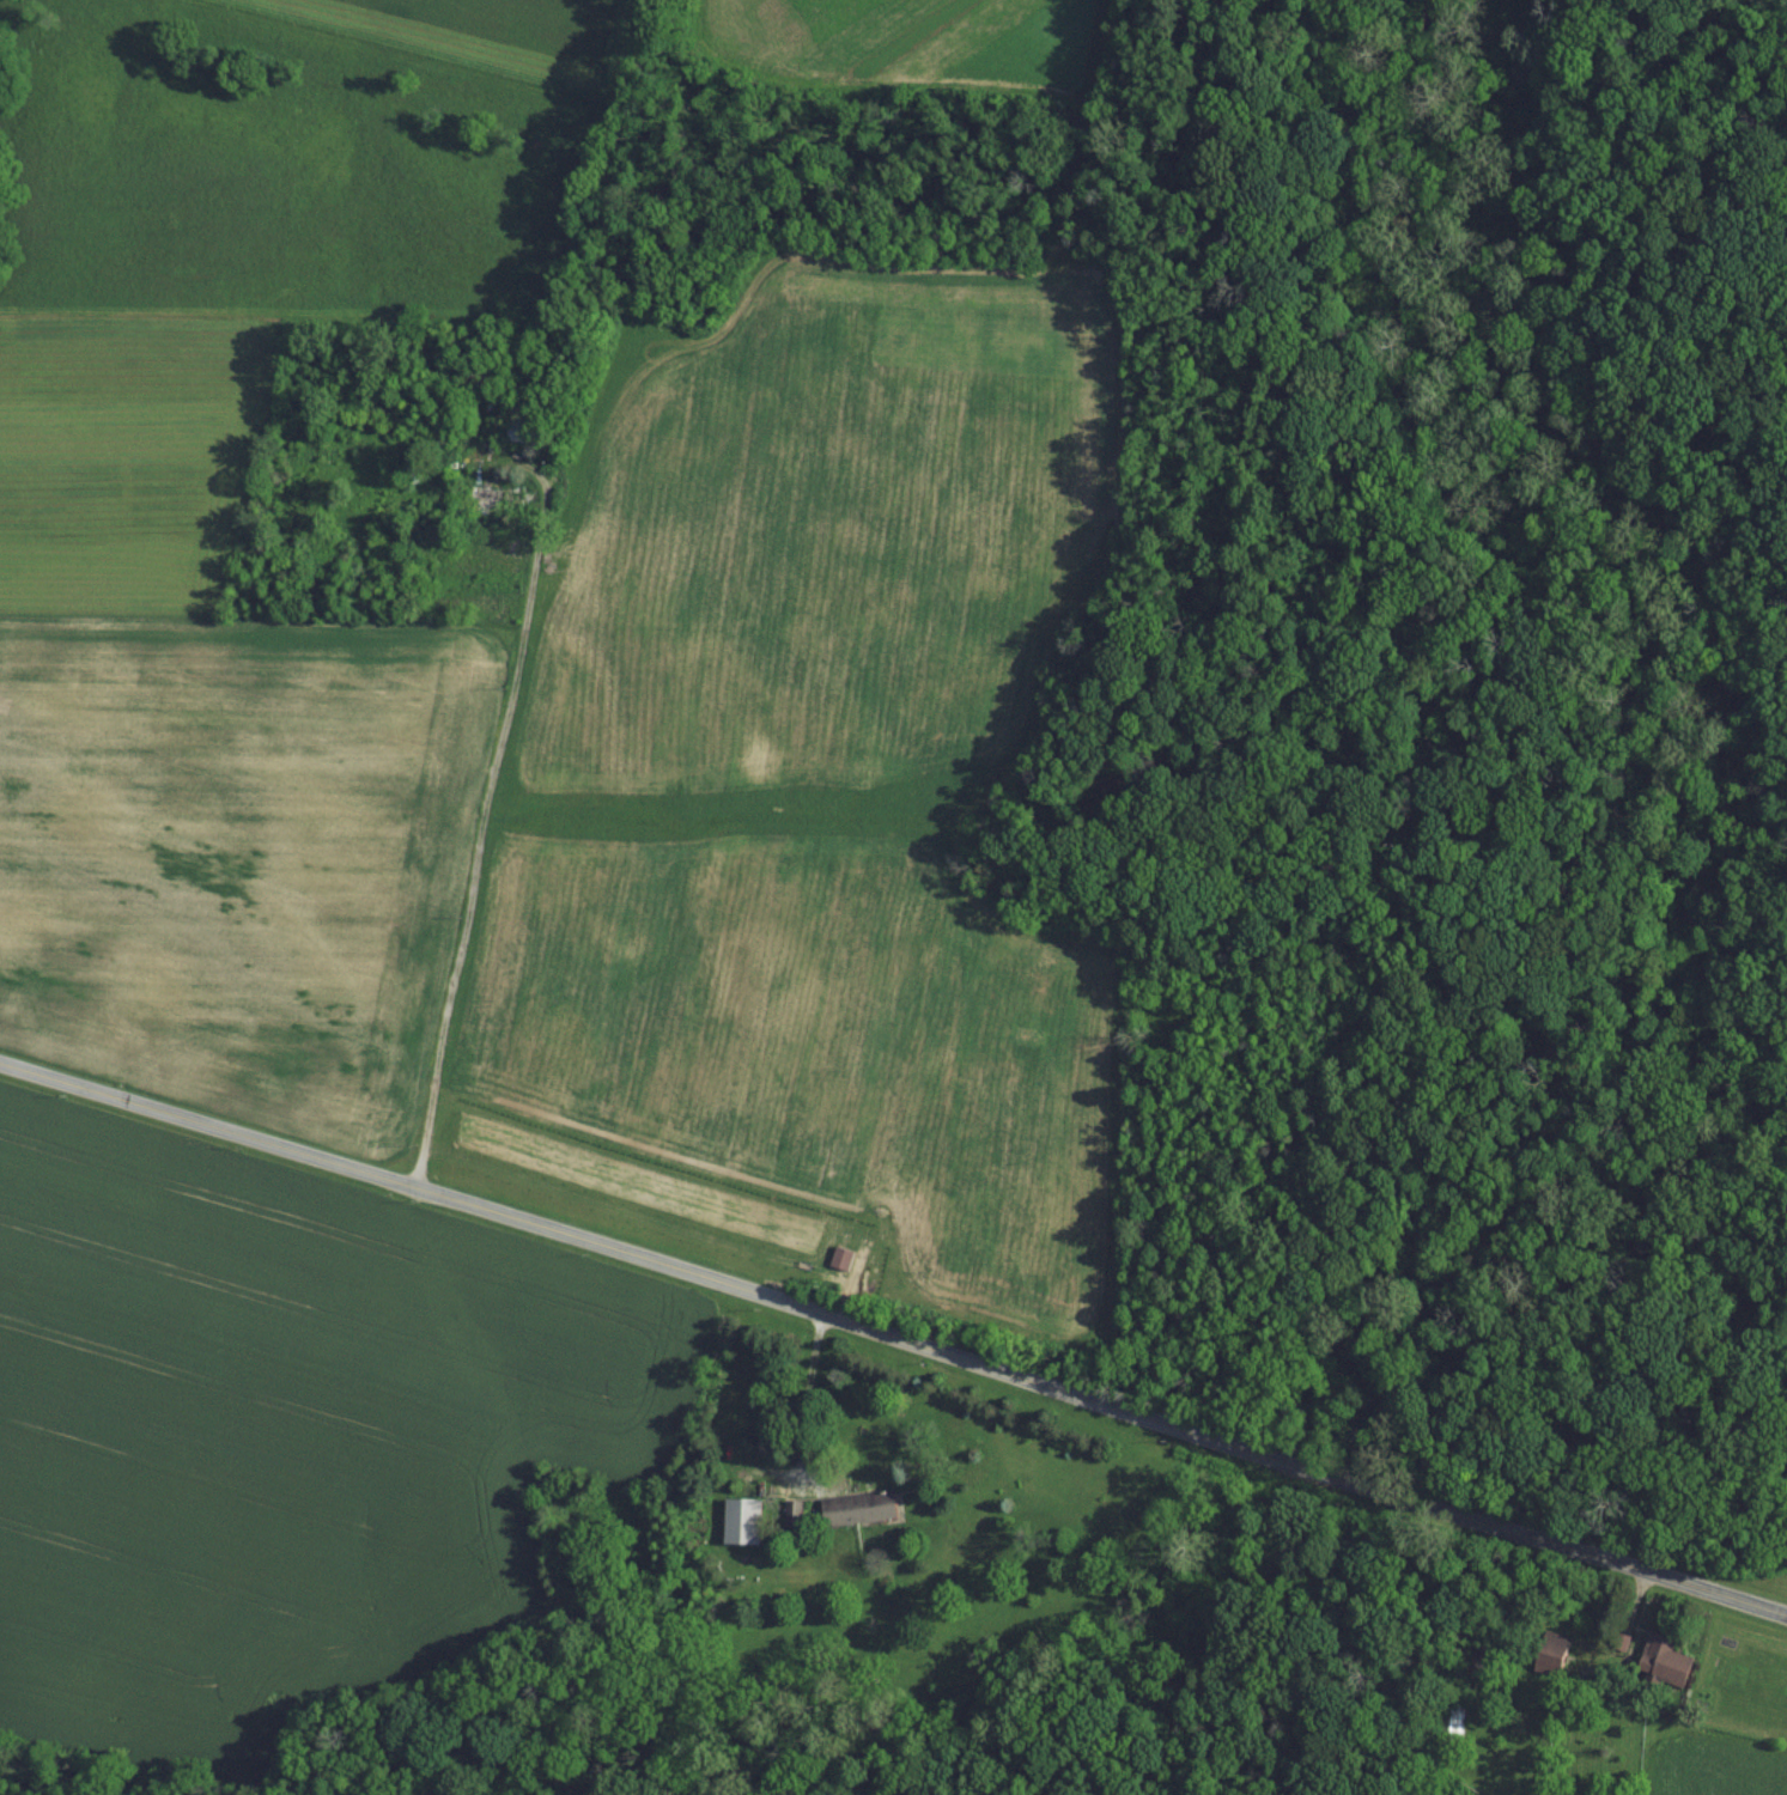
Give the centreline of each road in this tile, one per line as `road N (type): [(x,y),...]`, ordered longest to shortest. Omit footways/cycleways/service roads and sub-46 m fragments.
road 1 (tertiary): [(1786,1618),(0,1062)]

